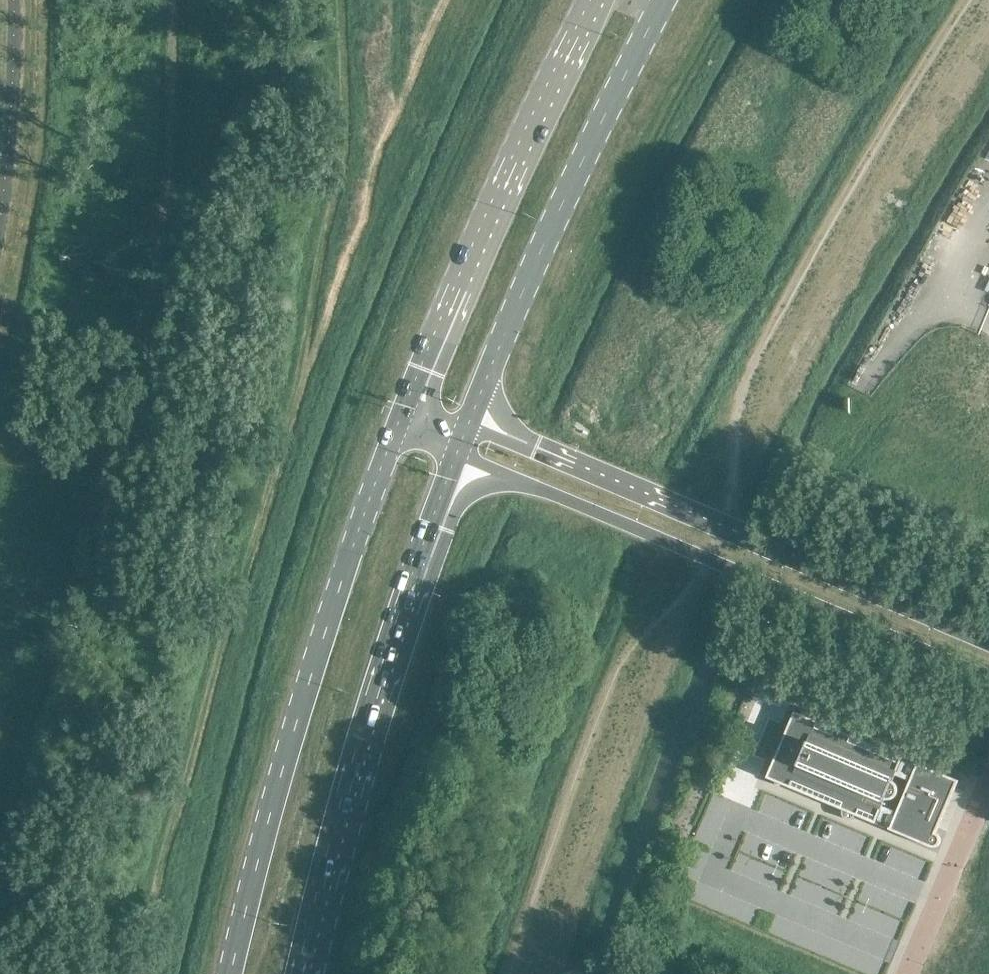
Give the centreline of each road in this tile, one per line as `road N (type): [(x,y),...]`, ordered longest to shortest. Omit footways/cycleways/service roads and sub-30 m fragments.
road 1 (trunk): [(401,415),(311,677),(231,973)]
road 2 (tertiary): [(455,457),(988,679)]
road 3 (tertiary): [(988,642),(469,421)]
road 4 (trunk): [(297,973),(386,648),(455,457)]
road 5 (trunk): [(469,421),(575,174),(665,0)]
road 6 (trunk): [(590,0),(497,189),(401,415)]

